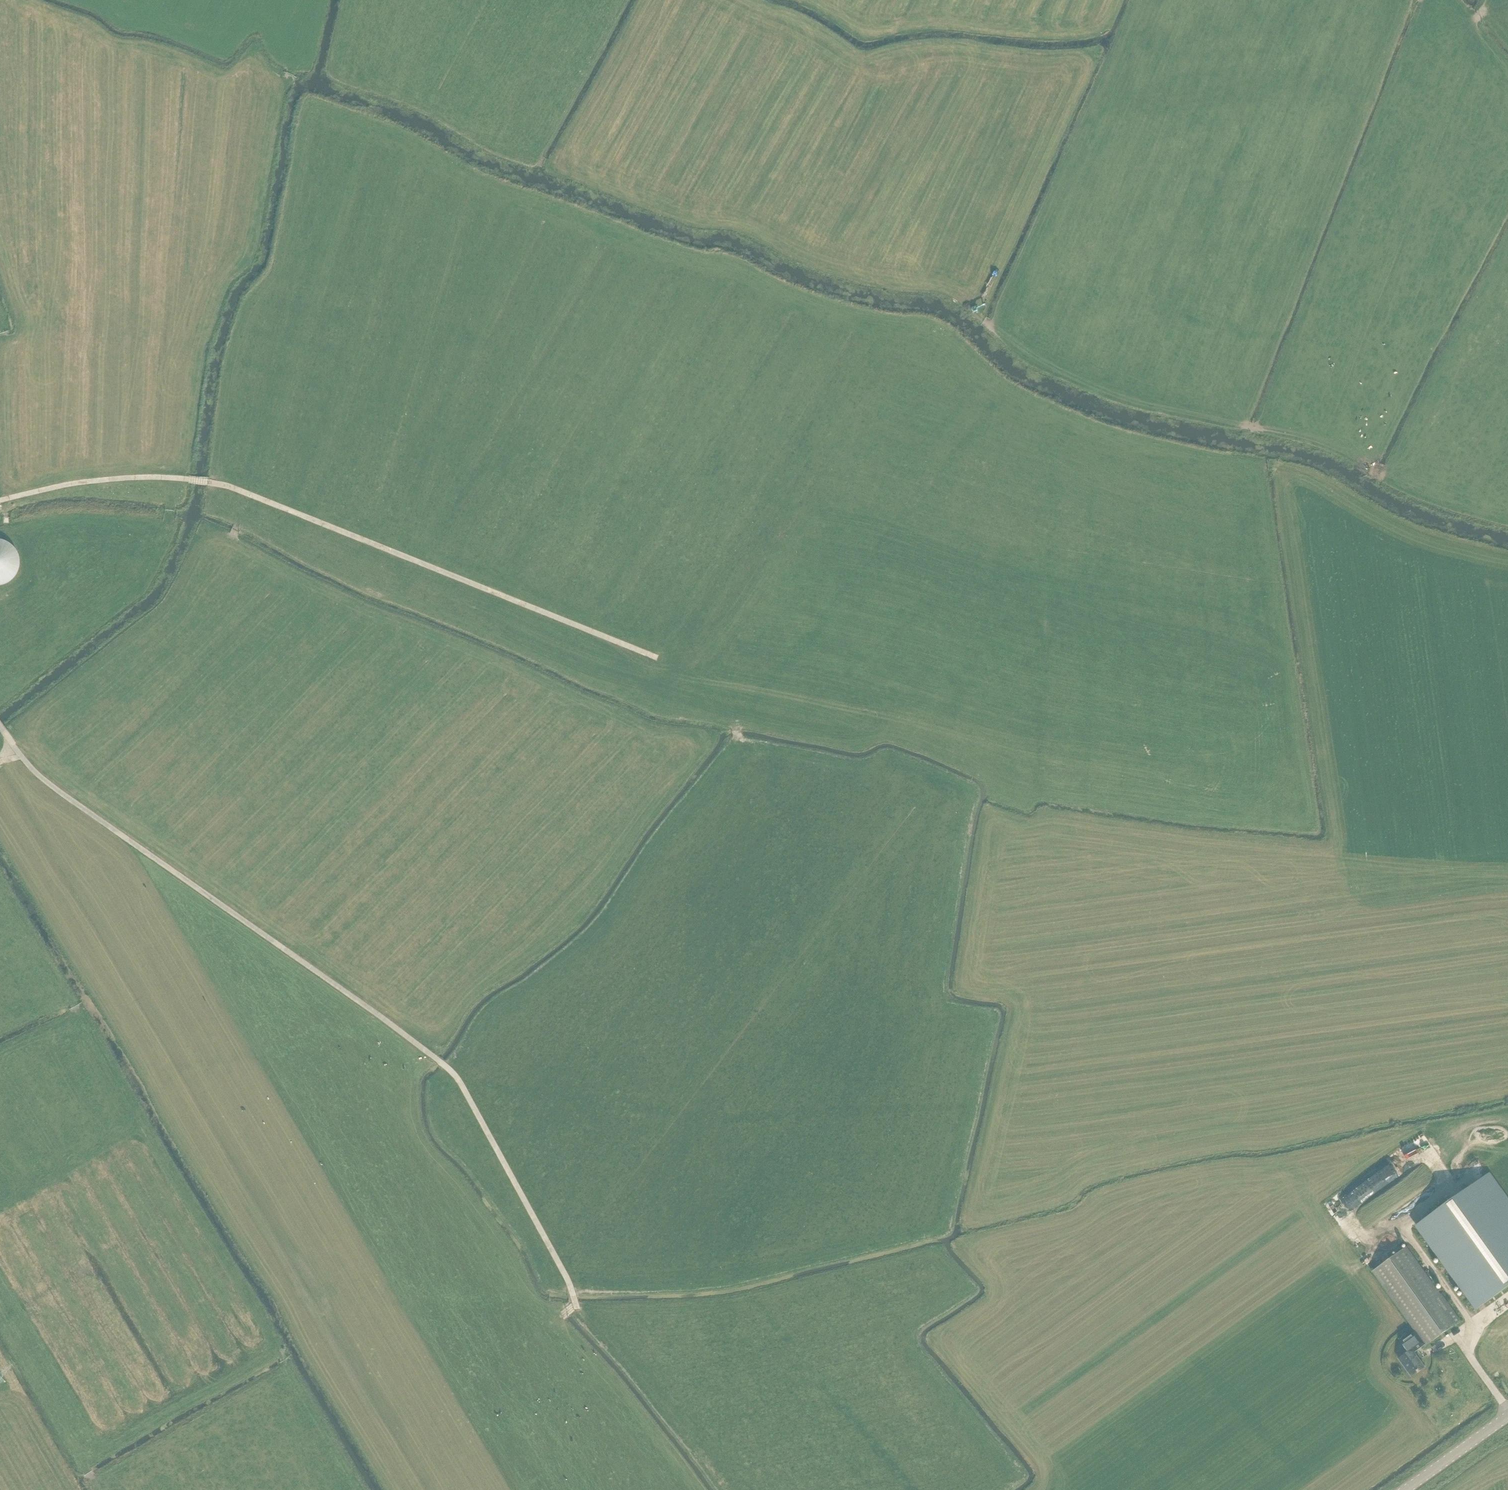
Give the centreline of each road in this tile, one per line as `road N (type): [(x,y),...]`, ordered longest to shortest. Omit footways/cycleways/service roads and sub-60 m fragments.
road 1 (track): [(0,727),(32,769),(453,1074),(571,1285),(576,1307),(562,1317)]
road 2 (track): [(655,657),(222,485),(127,478),(0,501)]
road 3 (secondary): [(1405,1489),(1507,1415)]

